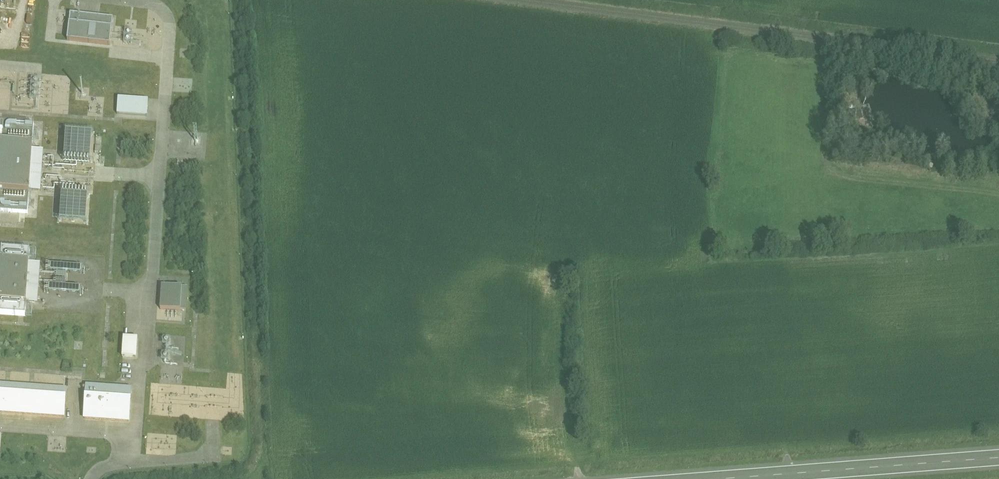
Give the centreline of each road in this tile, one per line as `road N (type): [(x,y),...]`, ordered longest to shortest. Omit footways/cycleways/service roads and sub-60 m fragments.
road 1 (secondary): [(723,478),(998,458)]

